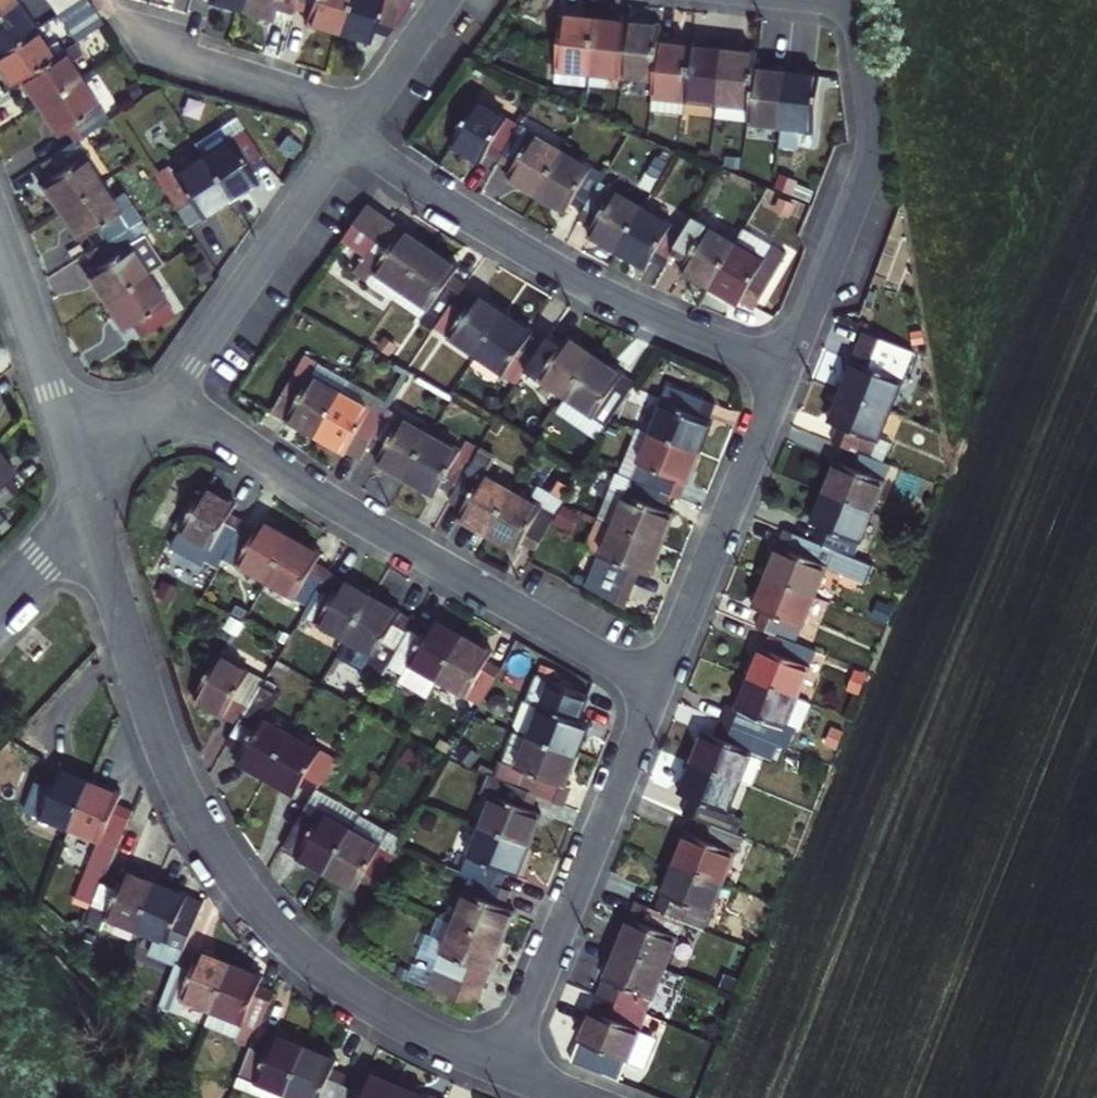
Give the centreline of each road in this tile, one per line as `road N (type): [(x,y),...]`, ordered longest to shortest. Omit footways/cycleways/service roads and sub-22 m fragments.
road 1 (residential): [(84,500),(167,758),(236,884),(280,935),(358,998),(501,1070)]
road 2 (residential): [(170,392),(331,501),(659,687)]
road 3 (residential): [(348,139),(596,294),(786,372)]
road 4 (residential): [(501,1070),(659,687)]
road 5 (residential): [(786,372),(869,155),(856,4)]
road 6 (residential): [(659,687),(786,372)]
road 7 (residential): [(170,392),(348,139)]
road 8 (residential): [(0,239),(84,500)]
road 9 (residential): [(150,51),(366,113)]
road 10 (residential): [(366,113),(446,0)]
road 11 (residential): [(84,500),(170,392)]
road 12 (residential): [(0,594),(84,500)]

